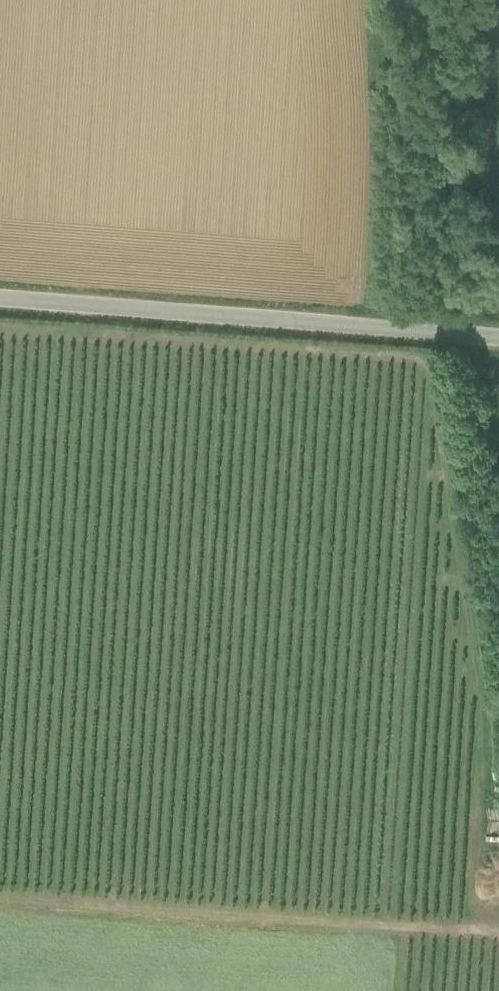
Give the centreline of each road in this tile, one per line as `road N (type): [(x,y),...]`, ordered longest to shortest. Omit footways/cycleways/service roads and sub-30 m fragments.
road 1 (unclassified): [(498,335),(0,298)]
road 2 (track): [(498,934),(0,899)]

